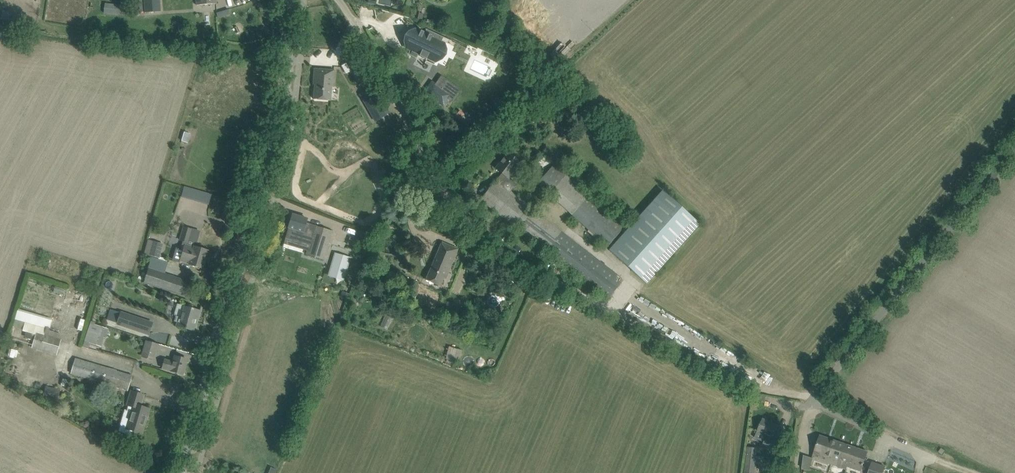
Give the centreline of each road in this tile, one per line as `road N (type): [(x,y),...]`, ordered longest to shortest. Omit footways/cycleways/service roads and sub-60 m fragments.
road 1 (tertiary): [(179,472),(283,102),(285,0)]
road 2 (unclassified): [(603,302),(496,240),(451,195),(341,0)]
road 3 (unclassified): [(889,442),(829,412),(820,394),(825,380),(1014,153)]

